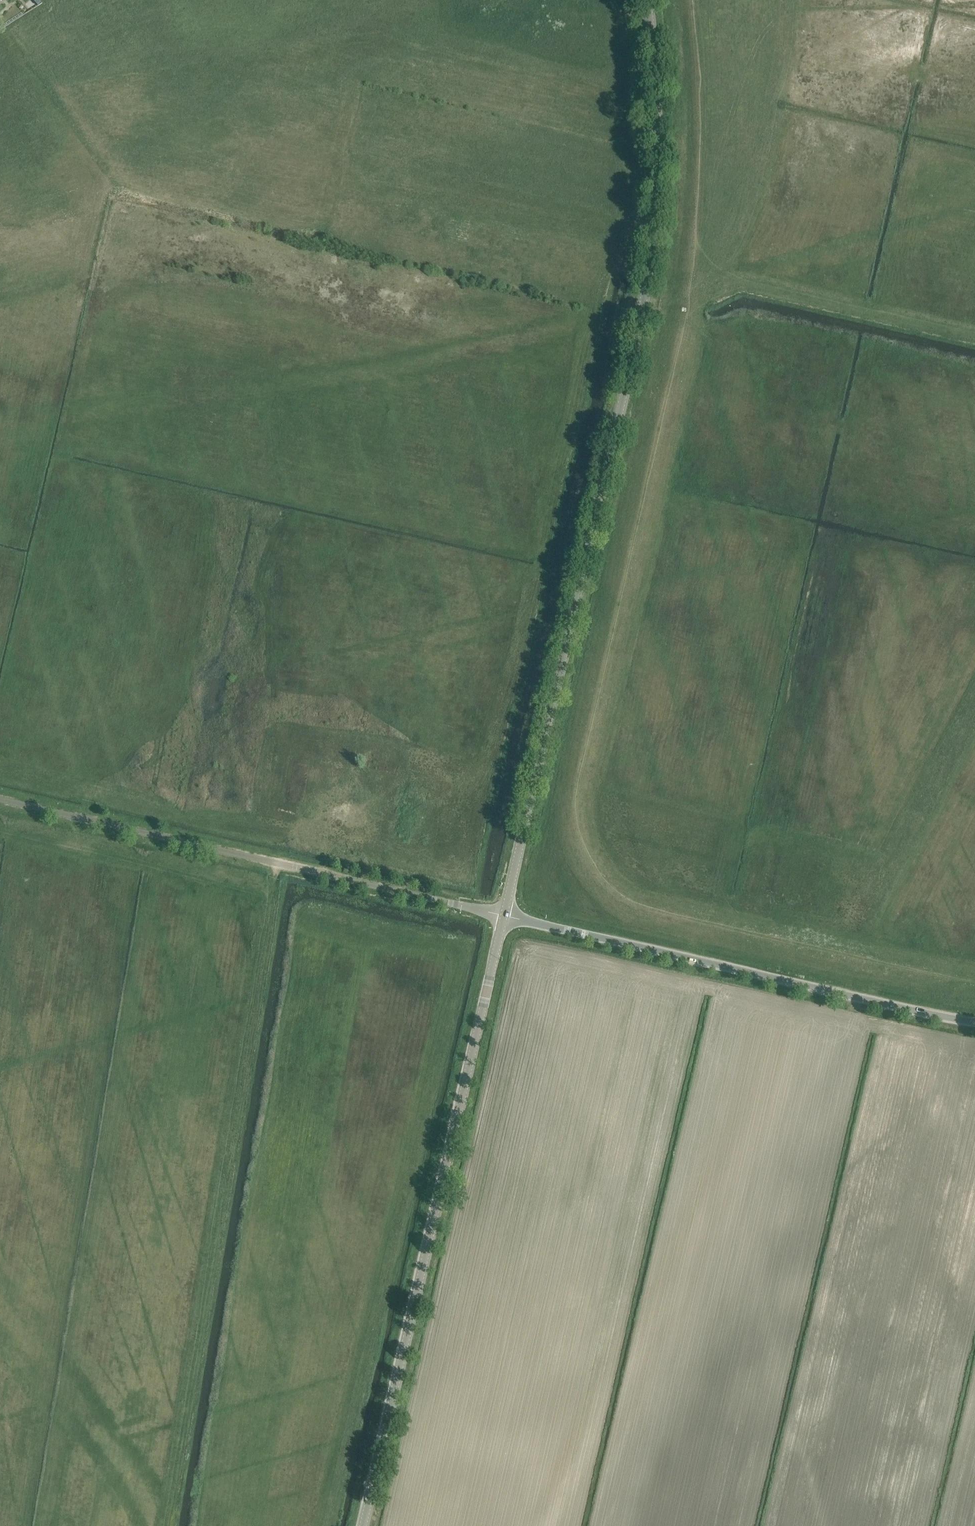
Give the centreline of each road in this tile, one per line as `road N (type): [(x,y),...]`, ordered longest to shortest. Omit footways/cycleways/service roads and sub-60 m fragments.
road 1 (tertiary): [(505,915),(642,311),(656,176),(647,0)]
road 2 (tertiary): [(364,1525),(505,915)]
road 3 (unclassified): [(505,915),(0,799)]
road 4 (unclassified): [(974,1022),(505,915)]

